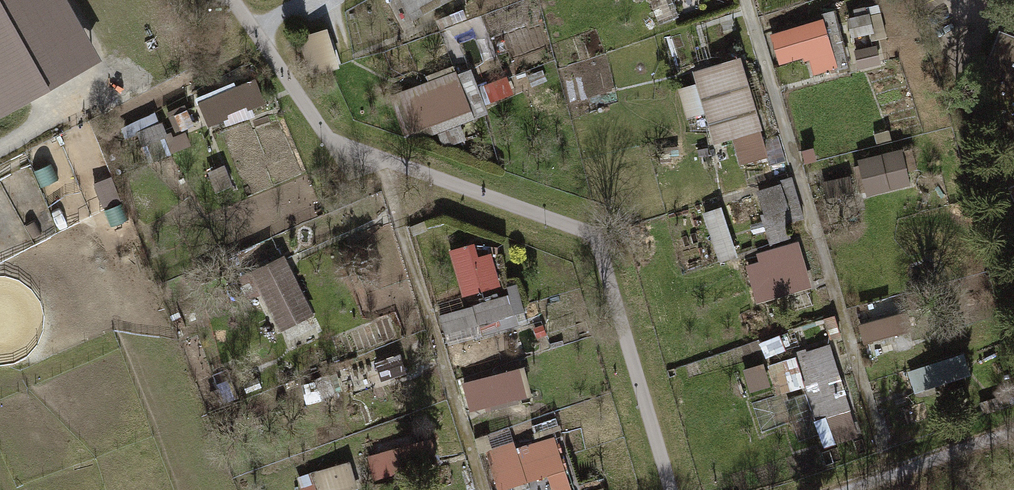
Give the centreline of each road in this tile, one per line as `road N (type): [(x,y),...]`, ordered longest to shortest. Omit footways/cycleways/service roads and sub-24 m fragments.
road 1 (track): [(671,489),(597,237),(330,138),(229,0)]
road 2 (track): [(1013,431),(852,489)]

